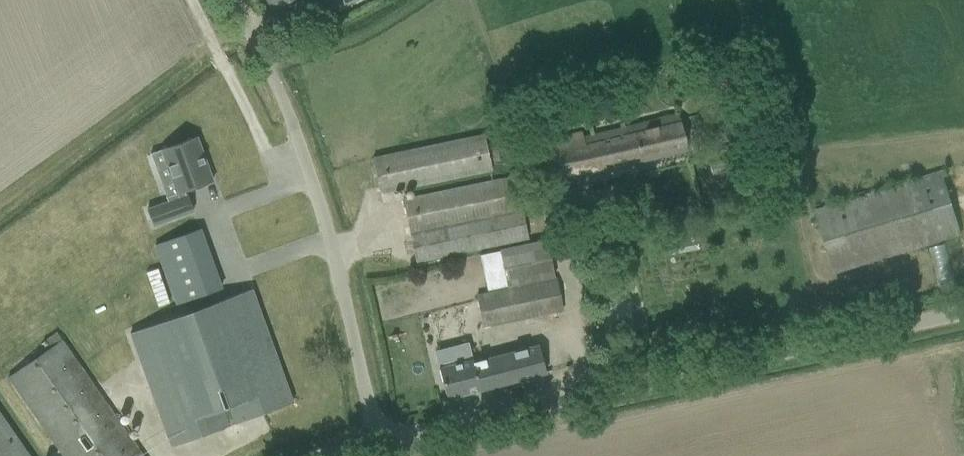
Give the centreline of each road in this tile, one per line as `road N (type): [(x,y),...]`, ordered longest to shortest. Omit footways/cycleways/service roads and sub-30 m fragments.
road 1 (unclassified): [(323,455),(963,309)]

